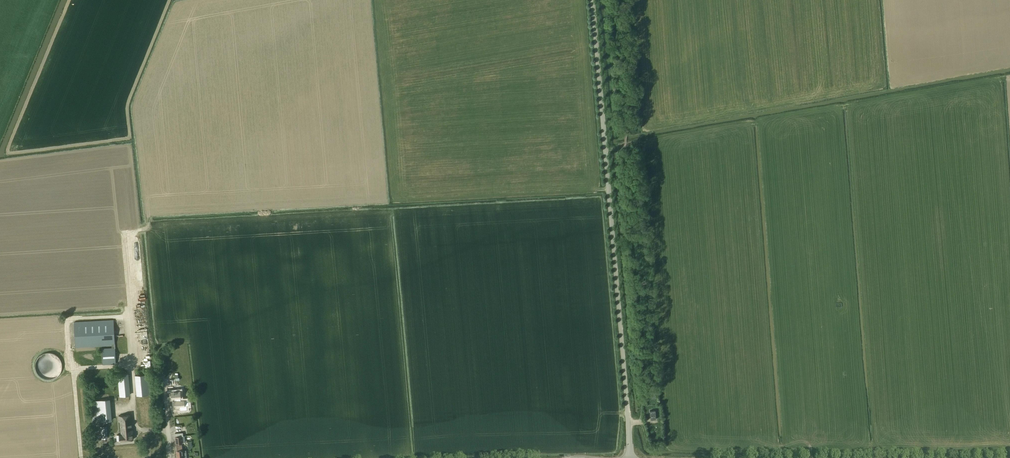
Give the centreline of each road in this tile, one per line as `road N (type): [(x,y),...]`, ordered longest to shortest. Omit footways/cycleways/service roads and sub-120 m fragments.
road 1 (unclassified): [(593,0),(630,457)]

